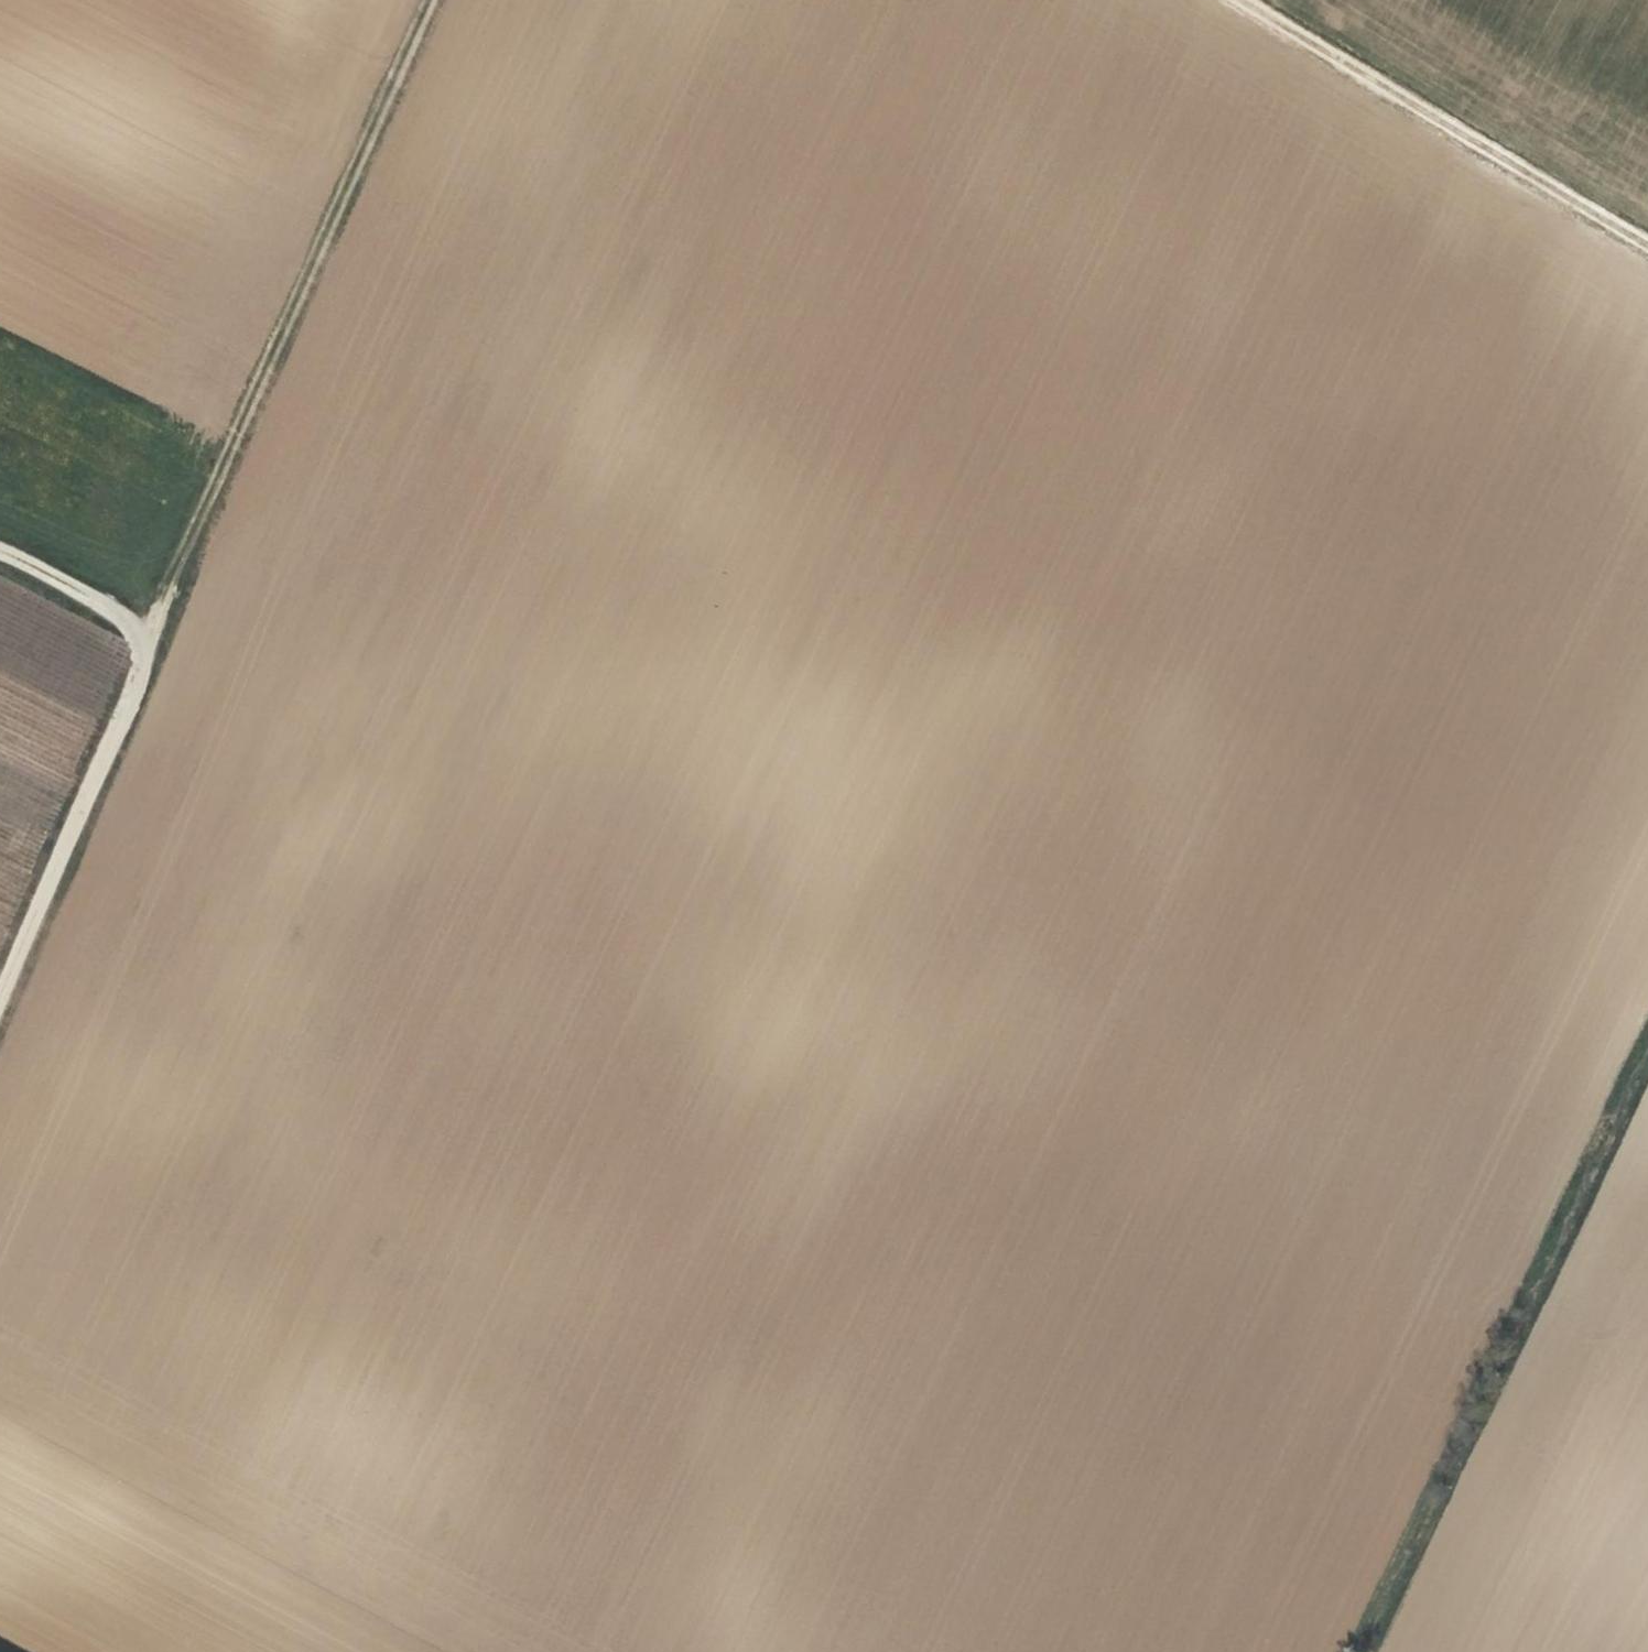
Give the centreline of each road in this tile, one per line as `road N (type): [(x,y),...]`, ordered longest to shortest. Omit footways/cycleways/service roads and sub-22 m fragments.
road 1 (track): [(440,0),(153,636),(0,1000)]
road 2 (track): [(1246,0),(1647,245)]
road 3 (track): [(0,550),(153,636)]

